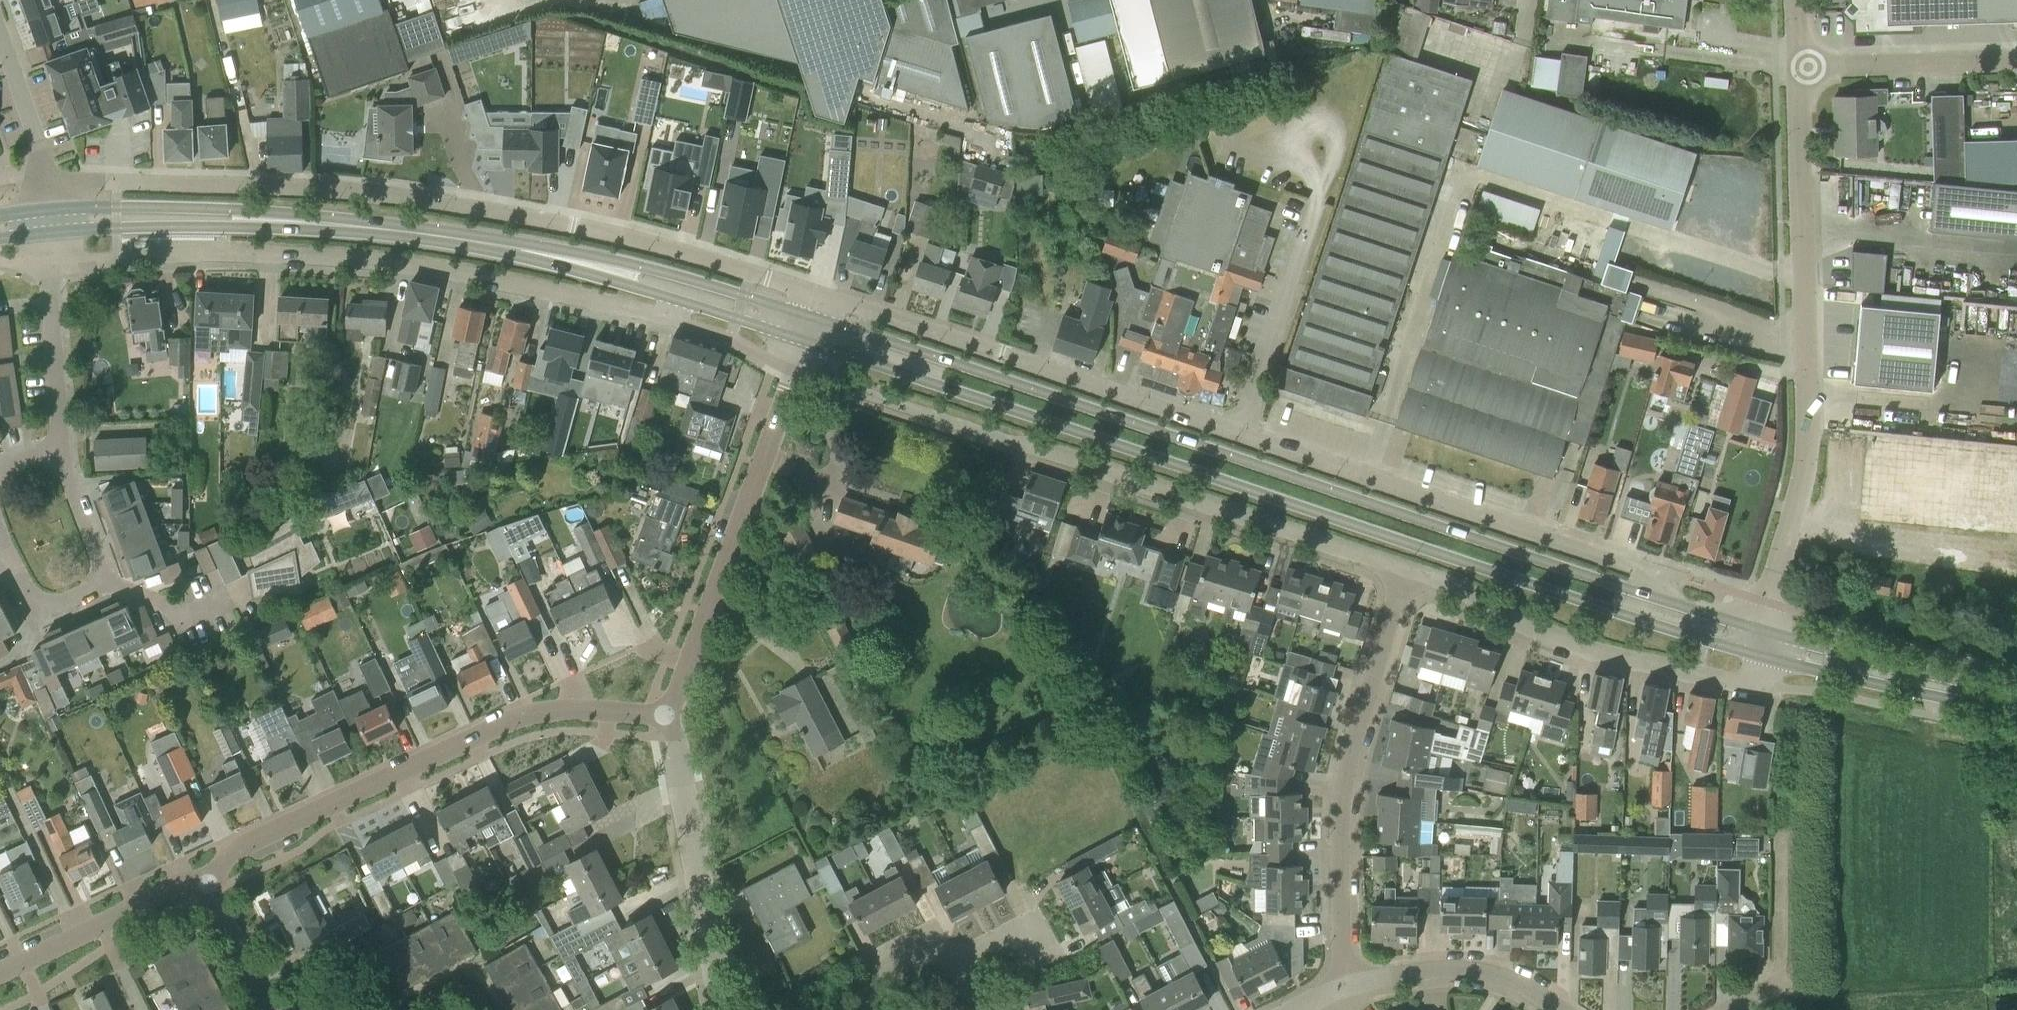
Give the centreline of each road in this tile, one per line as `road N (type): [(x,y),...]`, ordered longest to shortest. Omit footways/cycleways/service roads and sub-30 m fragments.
road 1 (secondary): [(803,338),(1758,654)]
road 2 (residential): [(1669,600),(1651,569),(819,293)]
road 3 (secondary): [(1669,600),(811,315)]
road 4 (residential): [(819,293),(664,245),(415,196),(49,181)]
road 5 (residential): [(50,263),(287,254),(443,271),(656,312),(678,298)]
road 6 (unclassified): [(1764,628),(1806,457),(1797,64)]
road 7 (unclassified): [(209,878),(245,845),(517,718),(576,709),(672,714)]
road 8 (residential): [(1339,990),(1348,759),(1407,571)]
road 9 (residential): [(1007,439),(1407,571)]
road 10 (residential): [(1407,571),(1590,651),(1751,687),(1758,654)]
road 11 (unclassified): [(672,714),(803,338)]
road 12 (secondary): [(583,260),(277,219)]
road 13 (unclassified): [(723,1009),(672,714)]
road 14 (residential): [(54,459),(98,557),(94,586),(55,604),(33,599),(0,528)]
road 15 (secondary): [(1758,654),(2016,710)]
road 16 (secondary): [(2016,690),(1764,628)]
road 17 (secondary): [(811,315),(643,264),(583,260)]
road 18 (unclassified): [(0,973),(166,890),(209,878)]
road 19 (secondary): [(277,219),(199,207),(51,208)]
road 20 (residential): [(1553,1009),(1502,980),(1458,970),(1406,971),(1339,990)]
road 21 (secondary): [(52,231),(277,219)]
road 22 (unclassified): [(1797,64),(2016,61)]
road 23 (residential): [(54,459),(59,430),(50,263)]
road 24 (residential): [(277,1009),(209,878)]
road 25 (residential): [(44,167),(0,39)]
road 26 (secondary): [(678,298),(803,338)]
road 27 (residential): [(949,962),(1029,922),(1047,959)]

